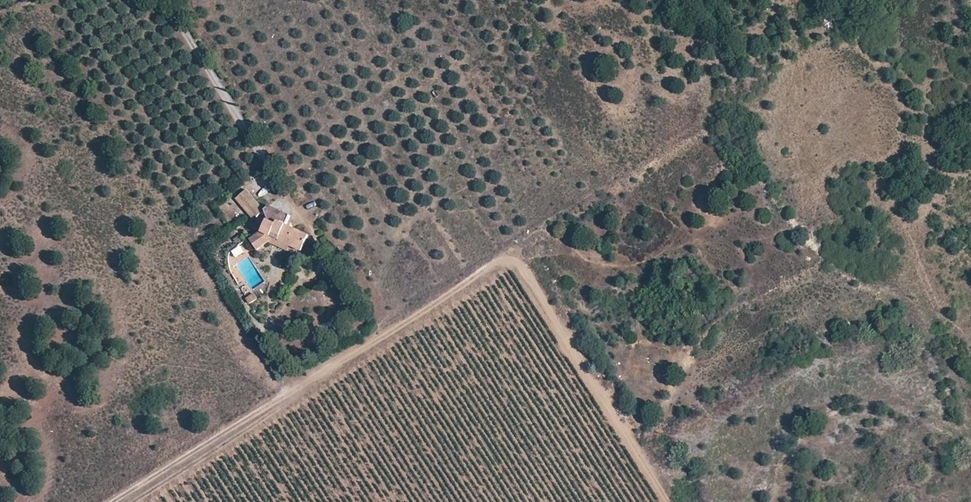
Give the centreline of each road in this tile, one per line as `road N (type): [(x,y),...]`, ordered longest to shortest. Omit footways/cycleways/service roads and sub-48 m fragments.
road 1 (track): [(114,501),(504,260),(529,276),(671,501)]
road 2 (track): [(169,0),(268,162)]

